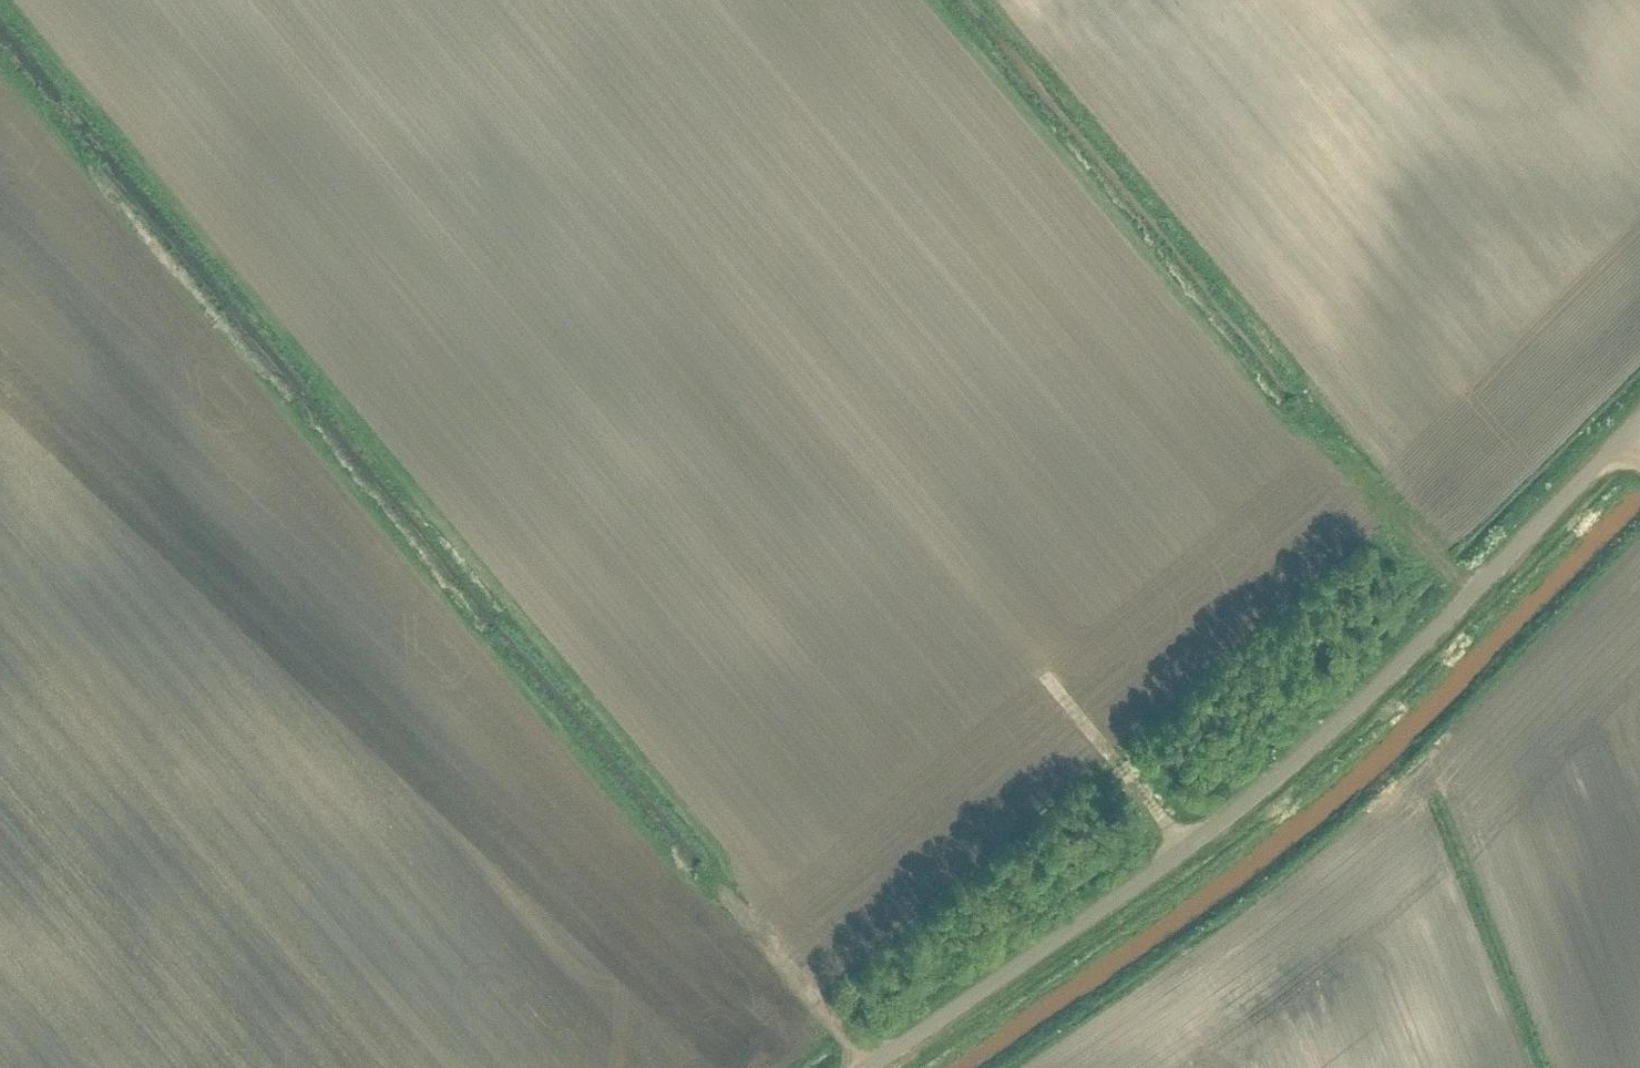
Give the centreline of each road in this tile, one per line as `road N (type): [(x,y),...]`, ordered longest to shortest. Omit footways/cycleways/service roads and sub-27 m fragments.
road 1 (unclassified): [(864,1067),(1215,826),(1414,650),(1639,420)]

